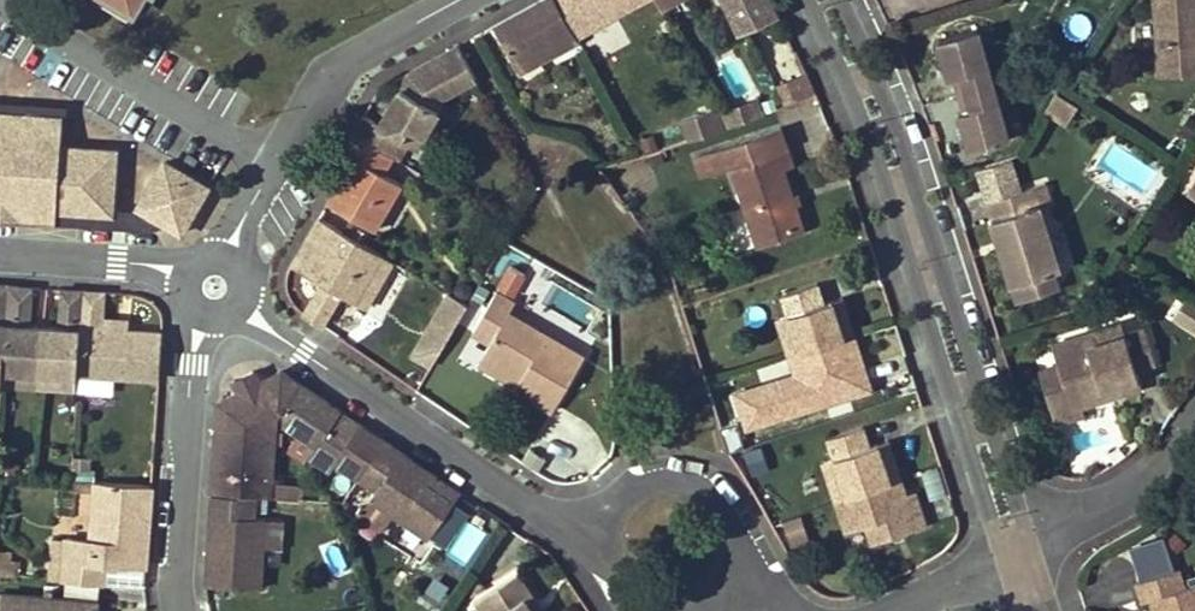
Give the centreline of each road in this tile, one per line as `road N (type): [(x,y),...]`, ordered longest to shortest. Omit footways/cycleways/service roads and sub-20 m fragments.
road 1 (residential): [(806,0),(891,204),(1001,553)]
road 2 (residential): [(1033,539),(885,93),(842,0)]
road 3 (residential): [(216,288),(603,549)]
road 4 (residential): [(178,610),(194,366),(216,288)]
road 5 (residential): [(0,7),(271,175)]
road 6 (residential): [(722,608),(743,567),(743,543),(734,521),(699,491),(675,486),(631,500),(603,549)]
road 7 (residential): [(271,175),(352,66),(462,0)]
road 8 (residential): [(0,251),(172,271),(216,288)]
road 9 (residential): [(1194,415),(1140,489),(1033,539)]
road 10 (residential): [(887,610),(1001,553)]
road 11 (residential): [(216,288),(271,175)]

